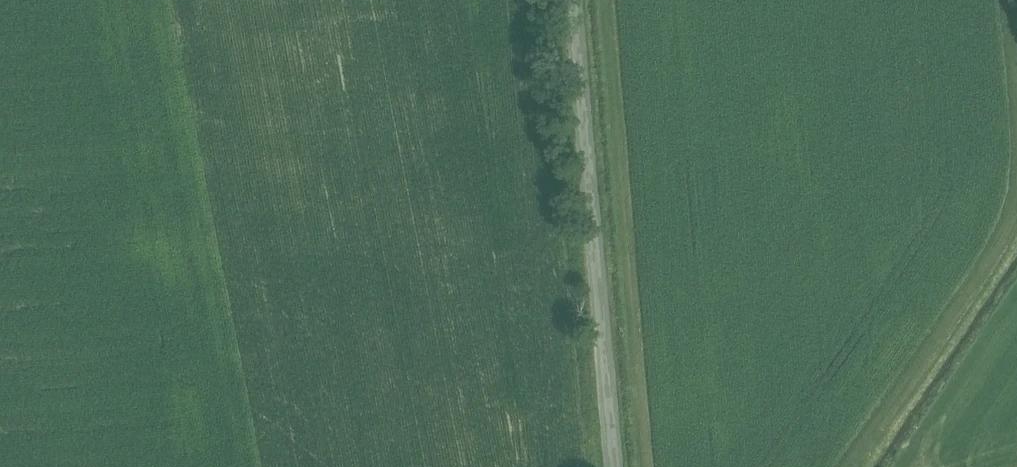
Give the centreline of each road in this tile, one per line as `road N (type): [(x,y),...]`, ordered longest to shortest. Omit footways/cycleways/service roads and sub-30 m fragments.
road 1 (unclassified): [(612,466),(574,0)]

